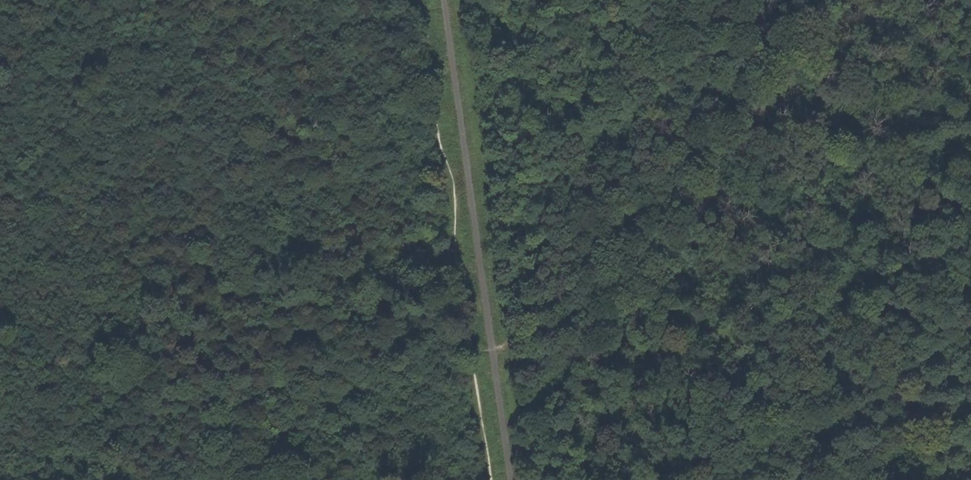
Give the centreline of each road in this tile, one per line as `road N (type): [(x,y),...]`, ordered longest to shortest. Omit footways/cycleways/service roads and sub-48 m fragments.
road 1 (track): [(512,479),(445,0)]

